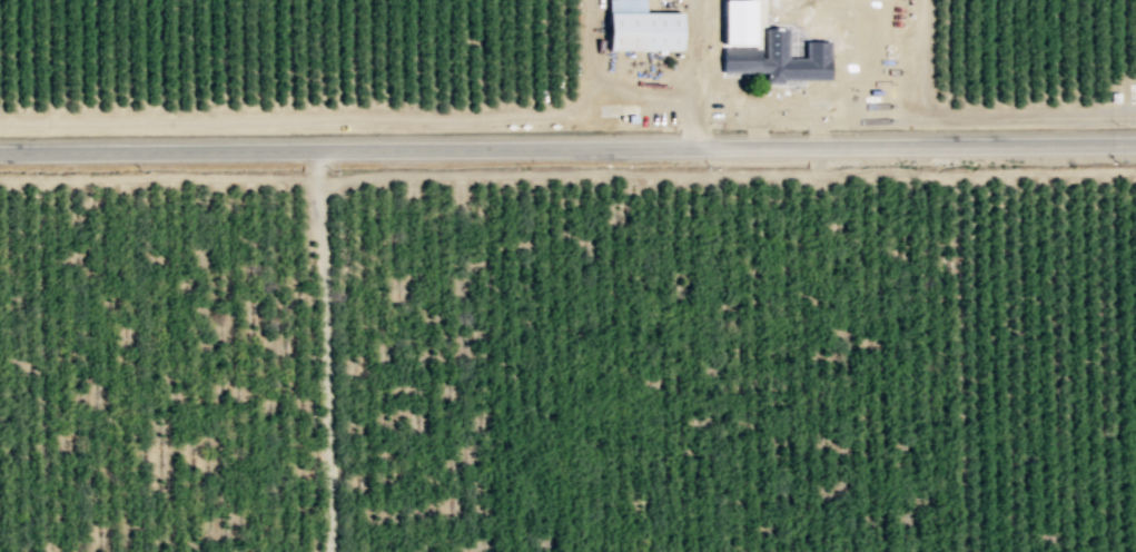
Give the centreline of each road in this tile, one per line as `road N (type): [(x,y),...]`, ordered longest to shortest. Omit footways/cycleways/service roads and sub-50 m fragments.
road 1 (tertiary): [(1135,143),(0,152)]
road 2 (track): [(317,179),(1135,171)]
road 3 (track): [(611,85),(560,116),(0,121)]
road 4 (track): [(317,150),(333,551)]
road 5 (track): [(317,179),(0,180)]
road 6 (track): [(1135,113),(926,118)]

